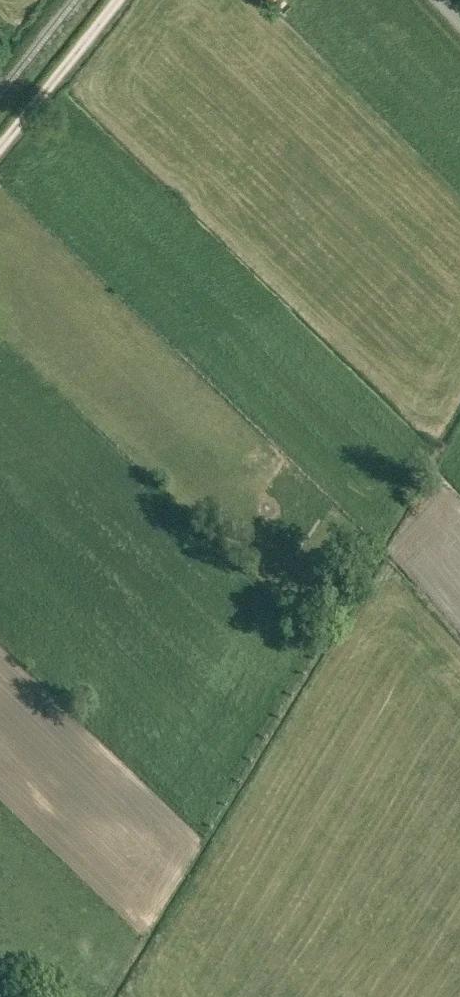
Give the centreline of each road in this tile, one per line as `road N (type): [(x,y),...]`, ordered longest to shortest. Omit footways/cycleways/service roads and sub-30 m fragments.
road 1 (track): [(0,154),(123,0)]

